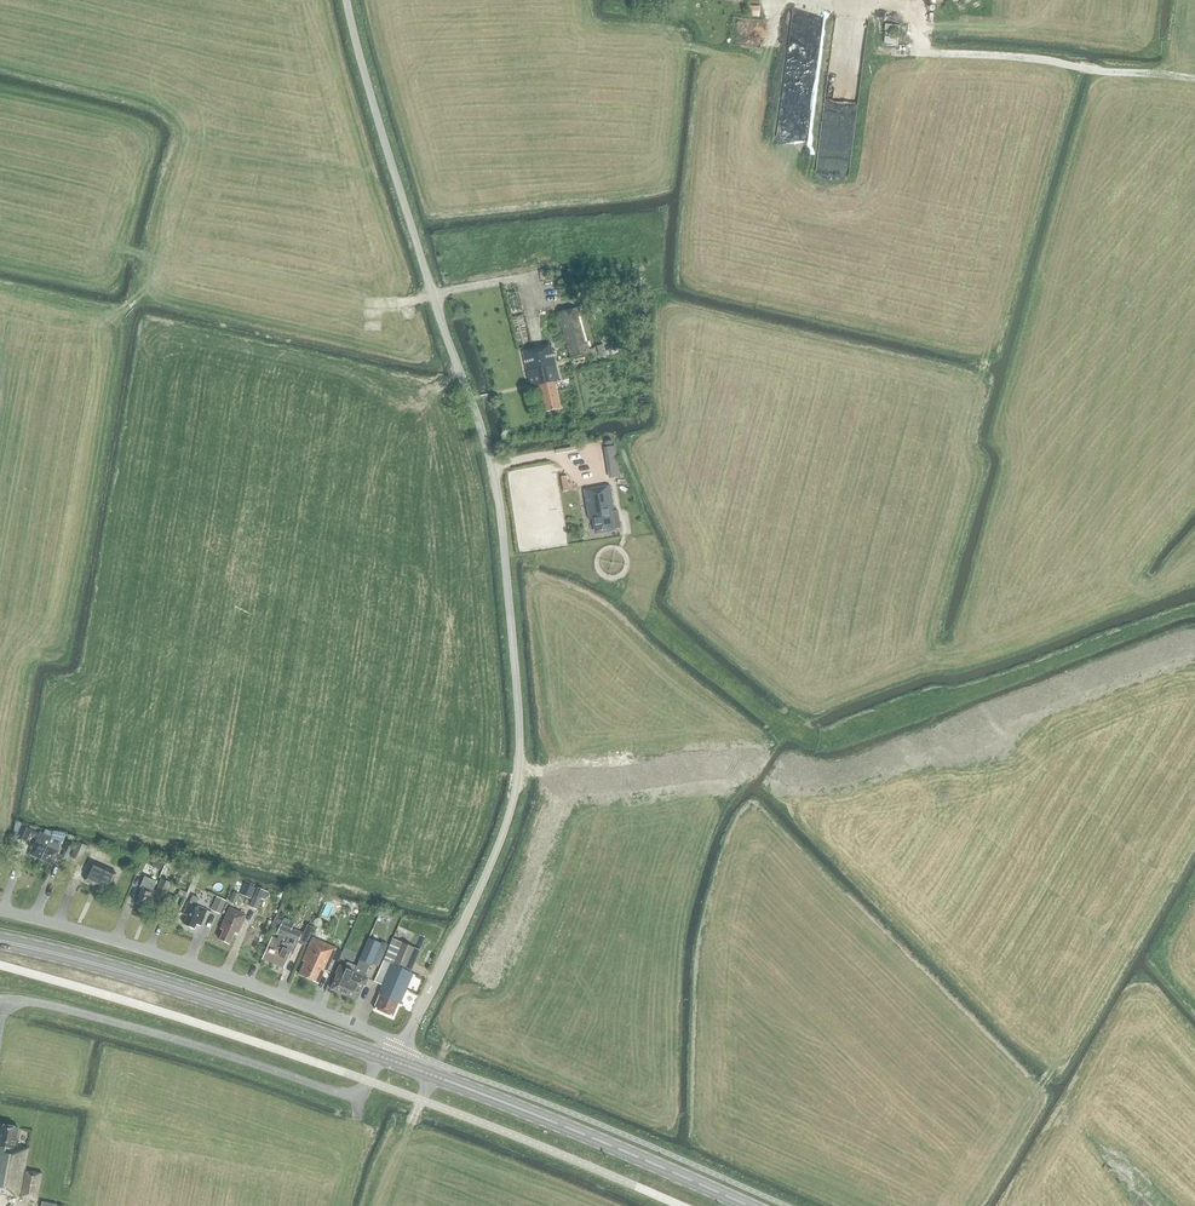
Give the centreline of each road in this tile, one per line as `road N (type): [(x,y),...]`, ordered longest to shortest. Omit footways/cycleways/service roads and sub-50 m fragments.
road 1 (unclassified): [(400,1047),(502,835),(519,756),(495,486),(346,0)]
road 2 (residential): [(400,1047),(261,989),(0,910)]
road 3 (primary): [(390,1060),(138,977),(0,943)]
road 4 (primary): [(751,1205),(390,1060)]

